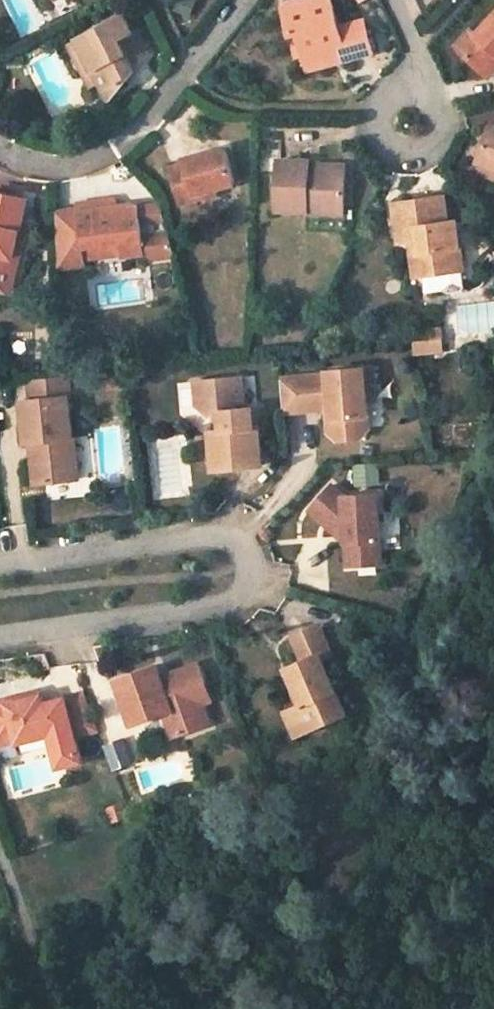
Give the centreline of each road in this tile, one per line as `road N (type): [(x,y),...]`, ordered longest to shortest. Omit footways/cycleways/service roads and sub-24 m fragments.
road 1 (residential): [(0,571),(226,542),(247,548),(260,584),(222,609),(0,639)]
road 2 (residential): [(0,152),(17,165),(79,172),(125,152),(253,0)]
road 3 (residential): [(400,0),(437,72),(423,120)]

